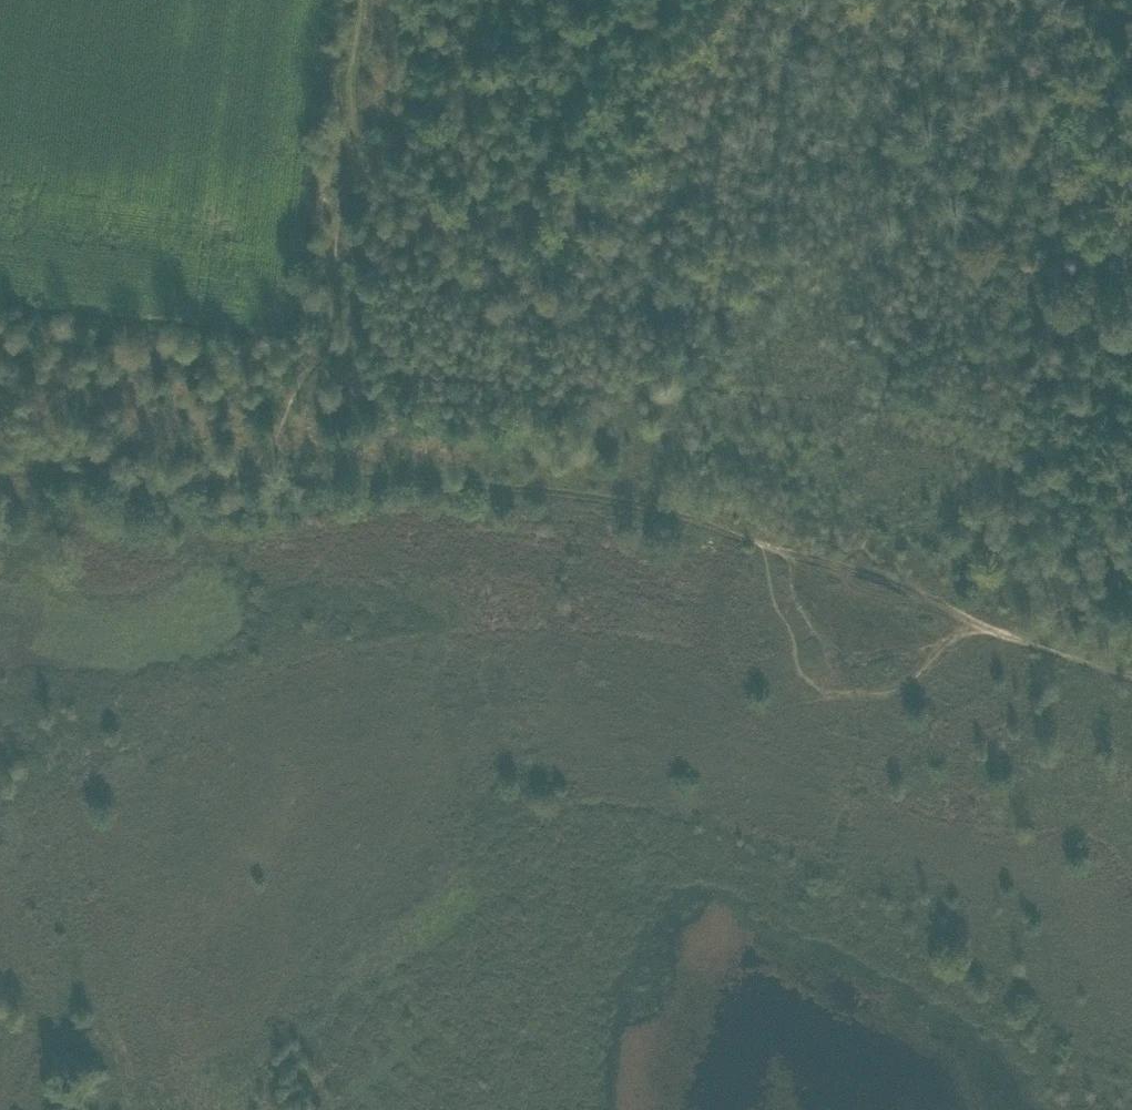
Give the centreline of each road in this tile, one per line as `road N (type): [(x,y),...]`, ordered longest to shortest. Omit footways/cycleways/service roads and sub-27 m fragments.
road 1 (track): [(1131,675),(886,572),(698,523),(497,488),(272,471)]
road 2 (track): [(272,471),(0,469)]

